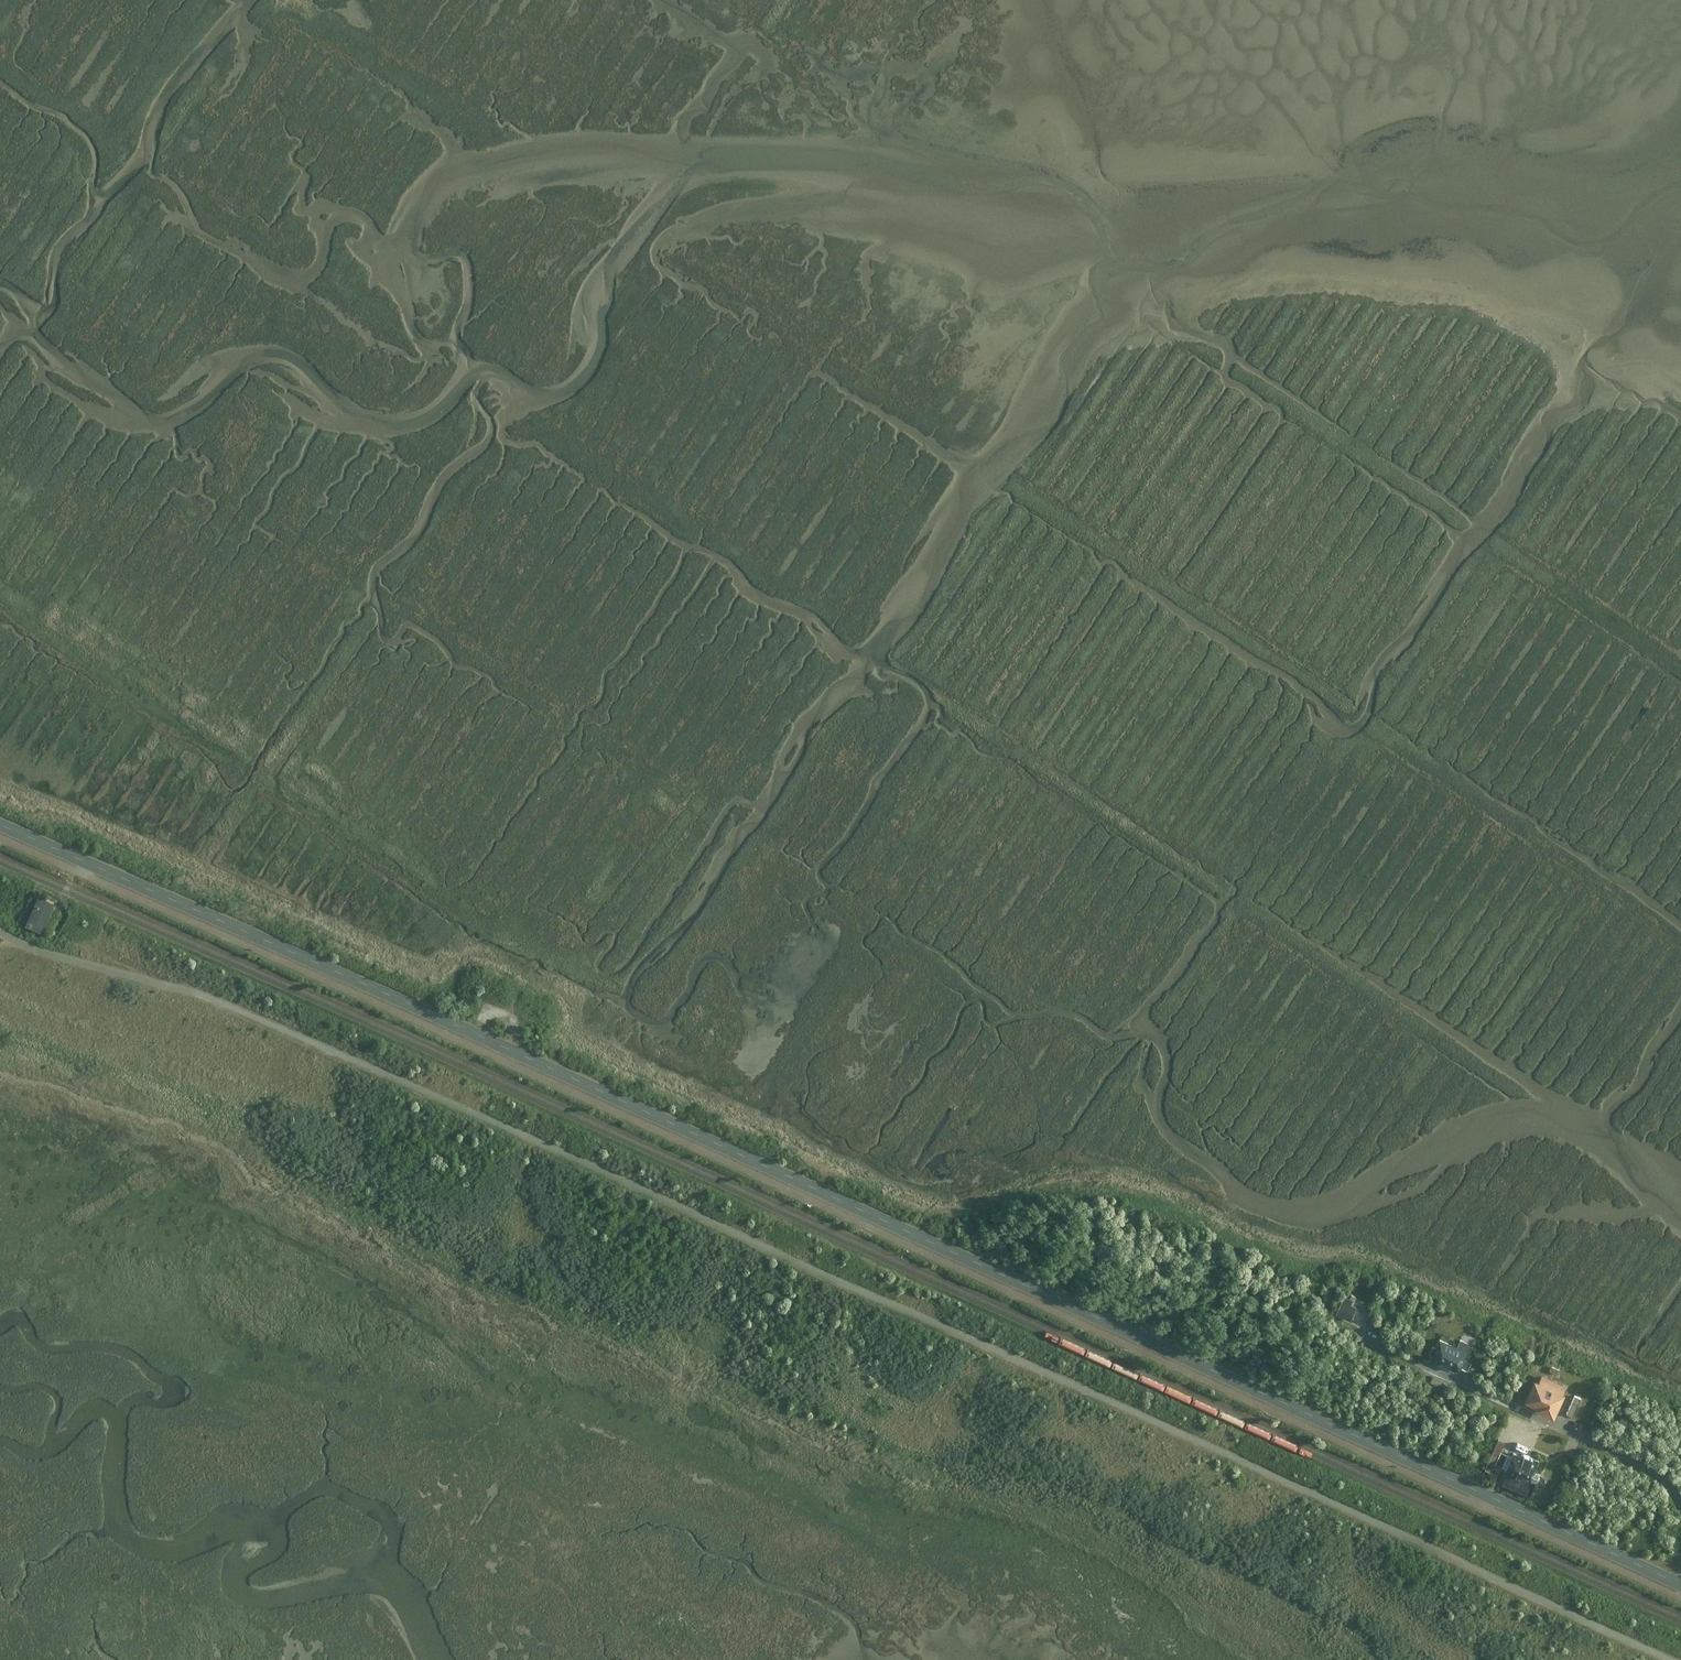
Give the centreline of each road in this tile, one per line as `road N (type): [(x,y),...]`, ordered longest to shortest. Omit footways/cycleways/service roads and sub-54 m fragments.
road 1 (tertiary): [(1680,1584),(0,823)]

